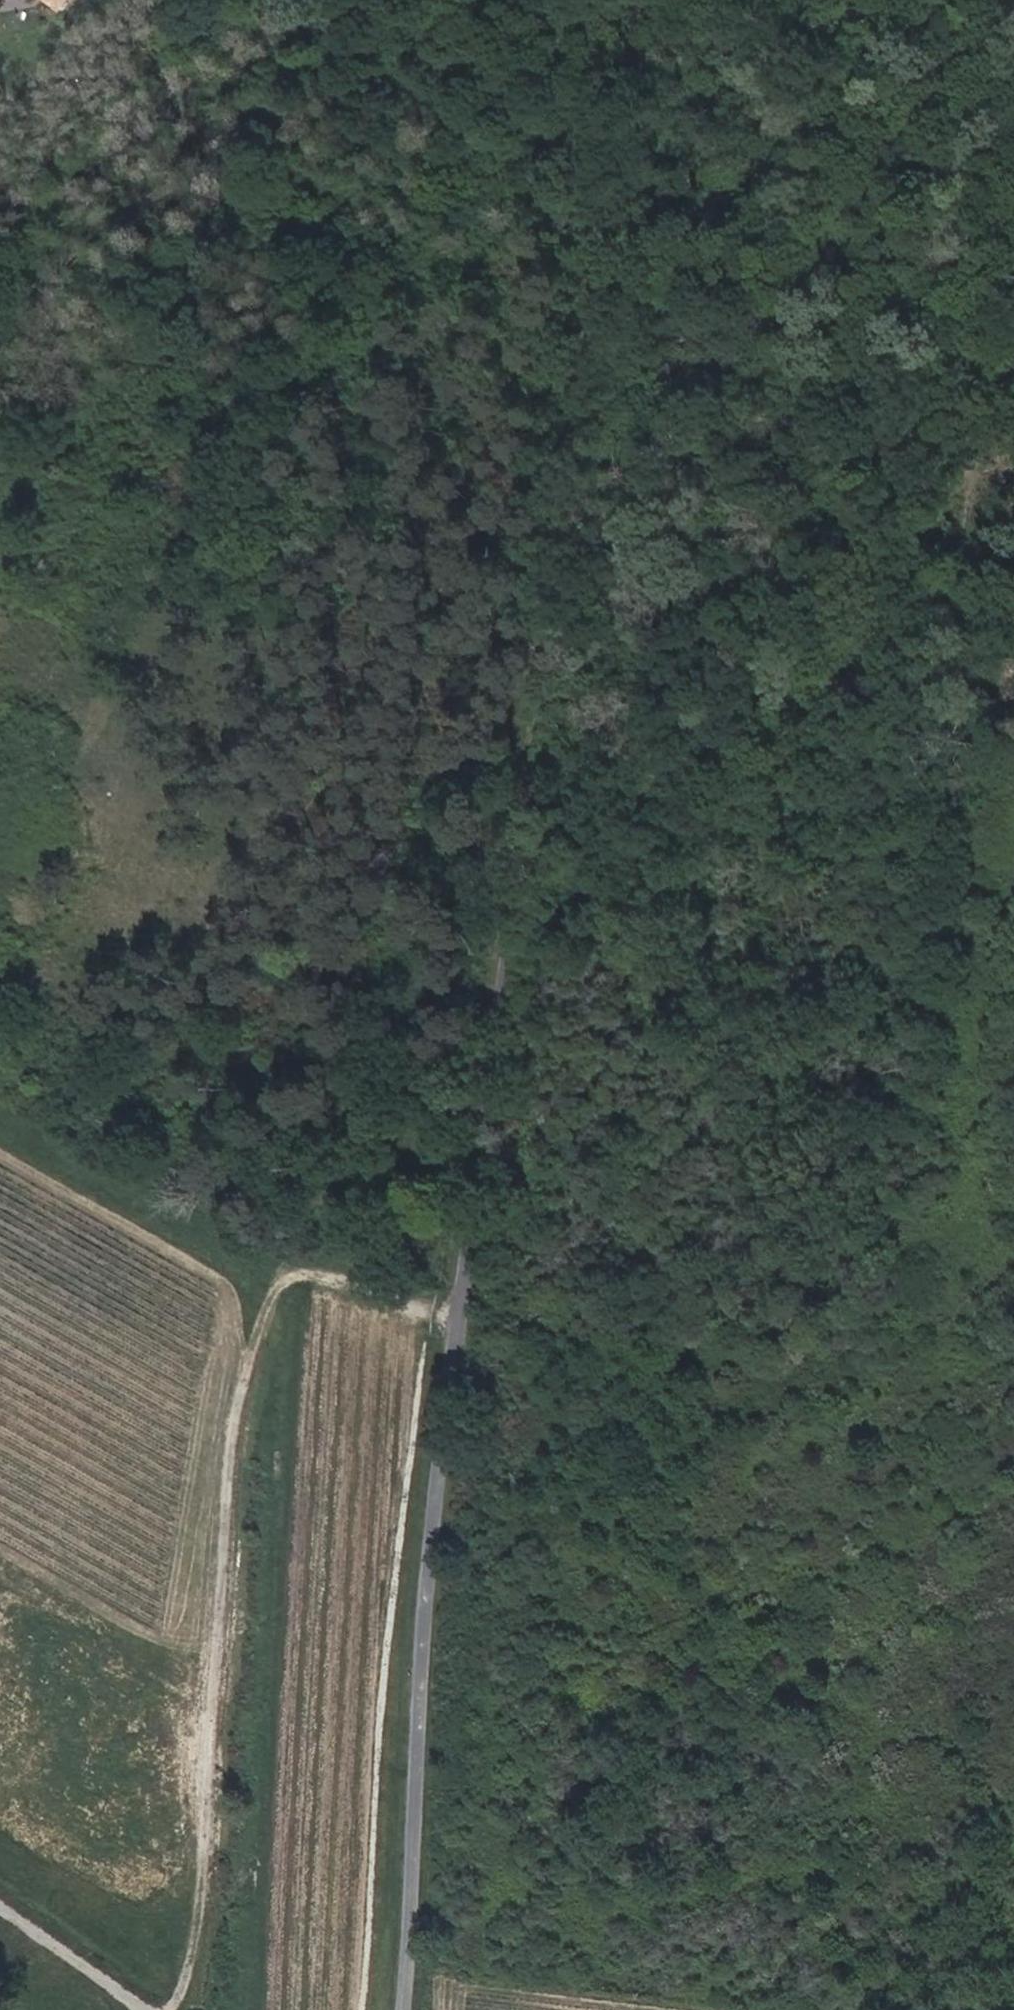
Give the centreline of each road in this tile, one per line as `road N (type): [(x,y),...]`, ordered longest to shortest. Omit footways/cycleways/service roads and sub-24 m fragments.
road 1 (unclassified): [(641,0),(597,250),(450,1351),(427,1552),(413,1883)]
road 2 (unclassified): [(402,2009),(413,1883)]

